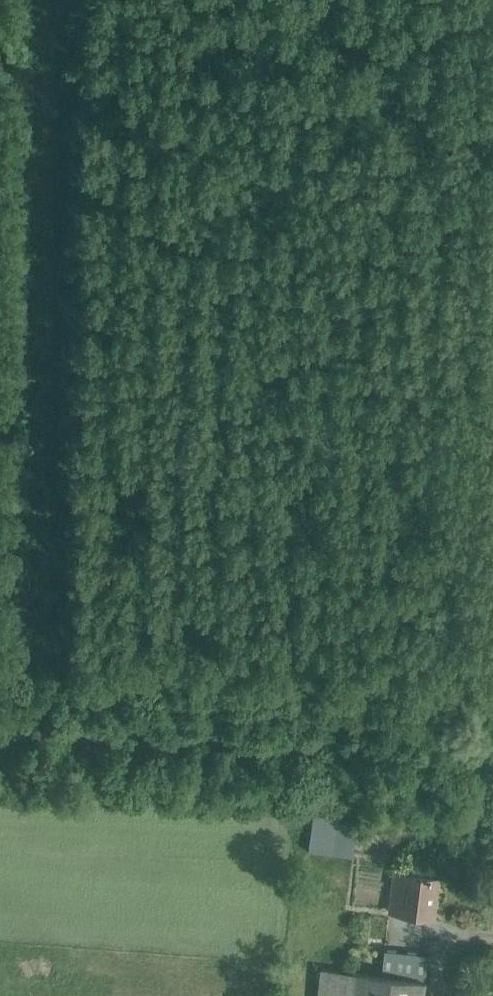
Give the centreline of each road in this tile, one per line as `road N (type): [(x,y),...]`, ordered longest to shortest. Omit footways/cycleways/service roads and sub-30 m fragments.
road 1 (track): [(492,740),(0,724)]
road 2 (track): [(492,658),(469,669),(215,657)]
road 3 (track): [(0,648),(215,657)]

